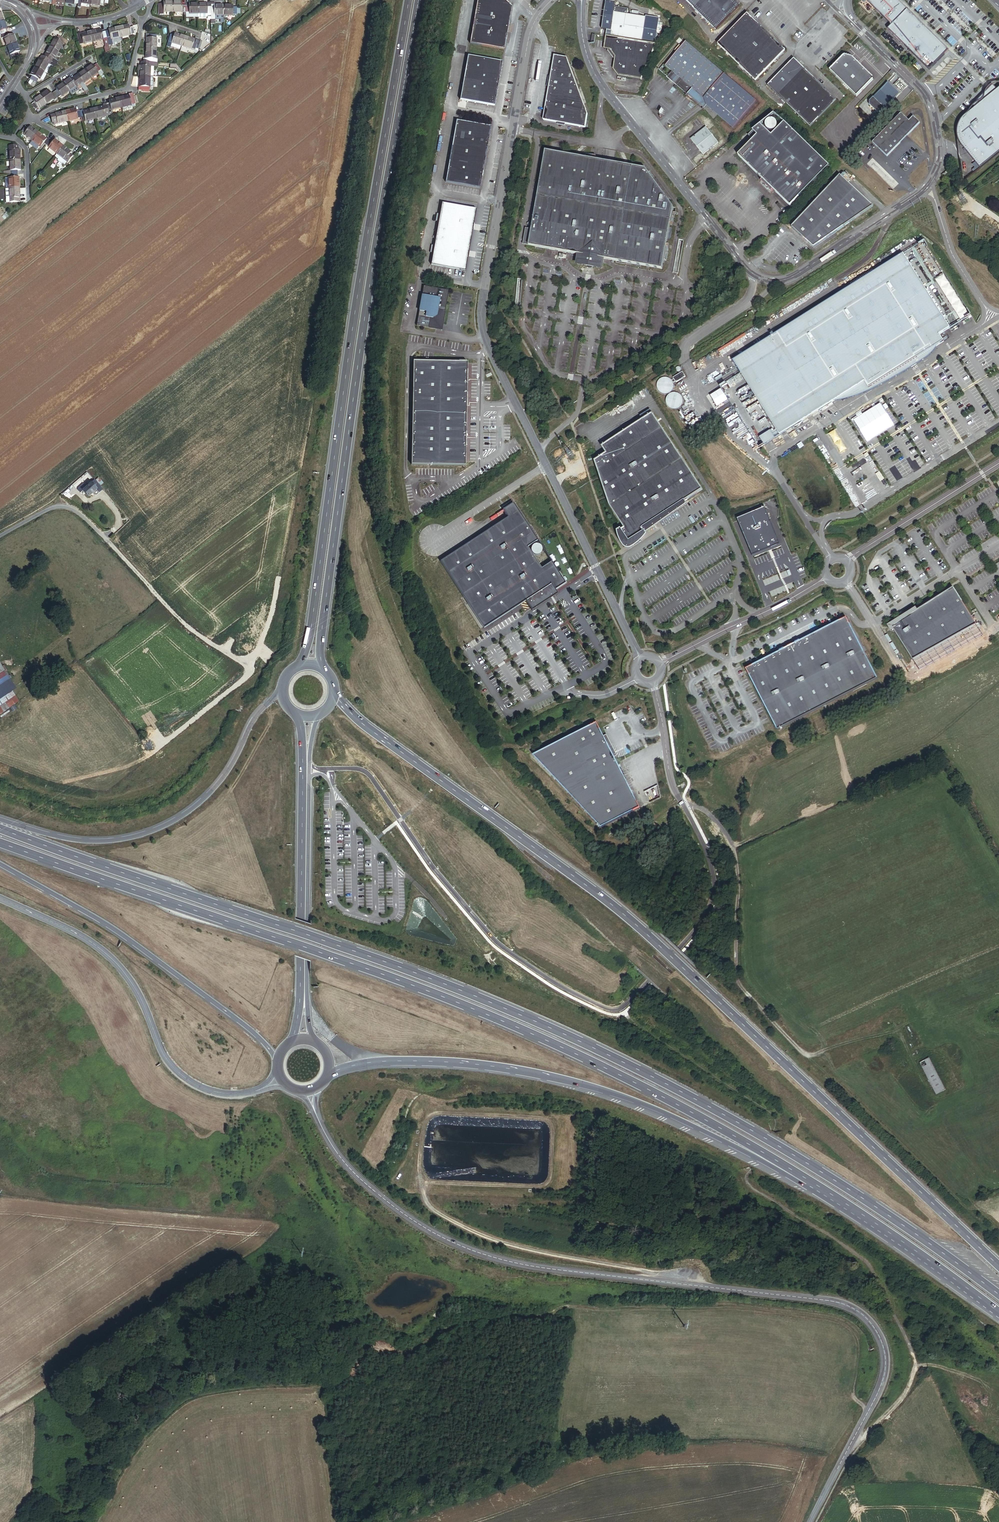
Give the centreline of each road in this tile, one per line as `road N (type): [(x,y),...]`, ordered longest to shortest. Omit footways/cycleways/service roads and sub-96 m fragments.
road 1 (motorway): [(998,1295),(817,1169),(624,1063),(458,990),(0,829)]
road 2 (track): [(84,1521),(176,1402),(320,1379),(361,1348),(405,1355),(470,1319),(518,1321),(563,1306),(640,1303),(837,1320),(861,1341),(854,1399),(871,1408)]
road 3 (motorway): [(0,843),(498,1020),(643,1088),(817,1185)]
road 4 (motorway): [(998,1266),(649,936),(334,696)]
road 5 (tertiary): [(809,1521),(884,1373),(880,1336),(862,1315),(824,1300),(555,1269),(465,1247),(416,1223),(357,1176),(316,1113)]
road 6 (unclassified): [(653,682),(673,784),(706,852),(713,899),(693,933),(616,1010),(555,983),(492,938),(369,775),(323,773)]
road 7 (unclassified): [(641,659),(480,324),(530,34),(551,0)]
road 8 (primary): [(323,670),(364,330),(418,0)]
road 9 (primary): [(409,0),(314,615),(299,667)]
road 10 (motorway): [(327,1077),(370,1062),(413,1061),(536,1074),(598,1089),(817,1185)]
road 11 (track): [(684,806),(712,816),(733,845),(737,981),(770,1023),(808,1057),(897,1033),(921,1079)]
road 12 (unclassified): [(776,280),(917,195),(938,166),(933,108),(922,88),(851,20)]
road 13 (motorway): [(282,691),(249,720),(216,783),(166,823),(82,841),(0,822)]
road 14 (motorway): [(0,863),(111,926),(249,1029),(279,1061)]
road 15 (tertiary): [(249,1094),(209,1092),(180,1077),(109,959),(0,898)]
road 16 (unclassified): [(581,10),(599,81),(753,273)]
road 17 (primary): [(307,767),(304,1007)]
road 18 (unclassified): [(743,307),(684,345),(682,355),(732,441),(778,474)]
road 19 (motorway): [(817,1185),(998,1312)]
road 20 (residential): [(161,599),(69,506),(0,535)]
road 21 (tertiary): [(827,577),(660,664)]
road 22 (tertiary): [(848,562),(998,464)]
road 23 (residential): [(142,21),(129,85),(32,117)]

